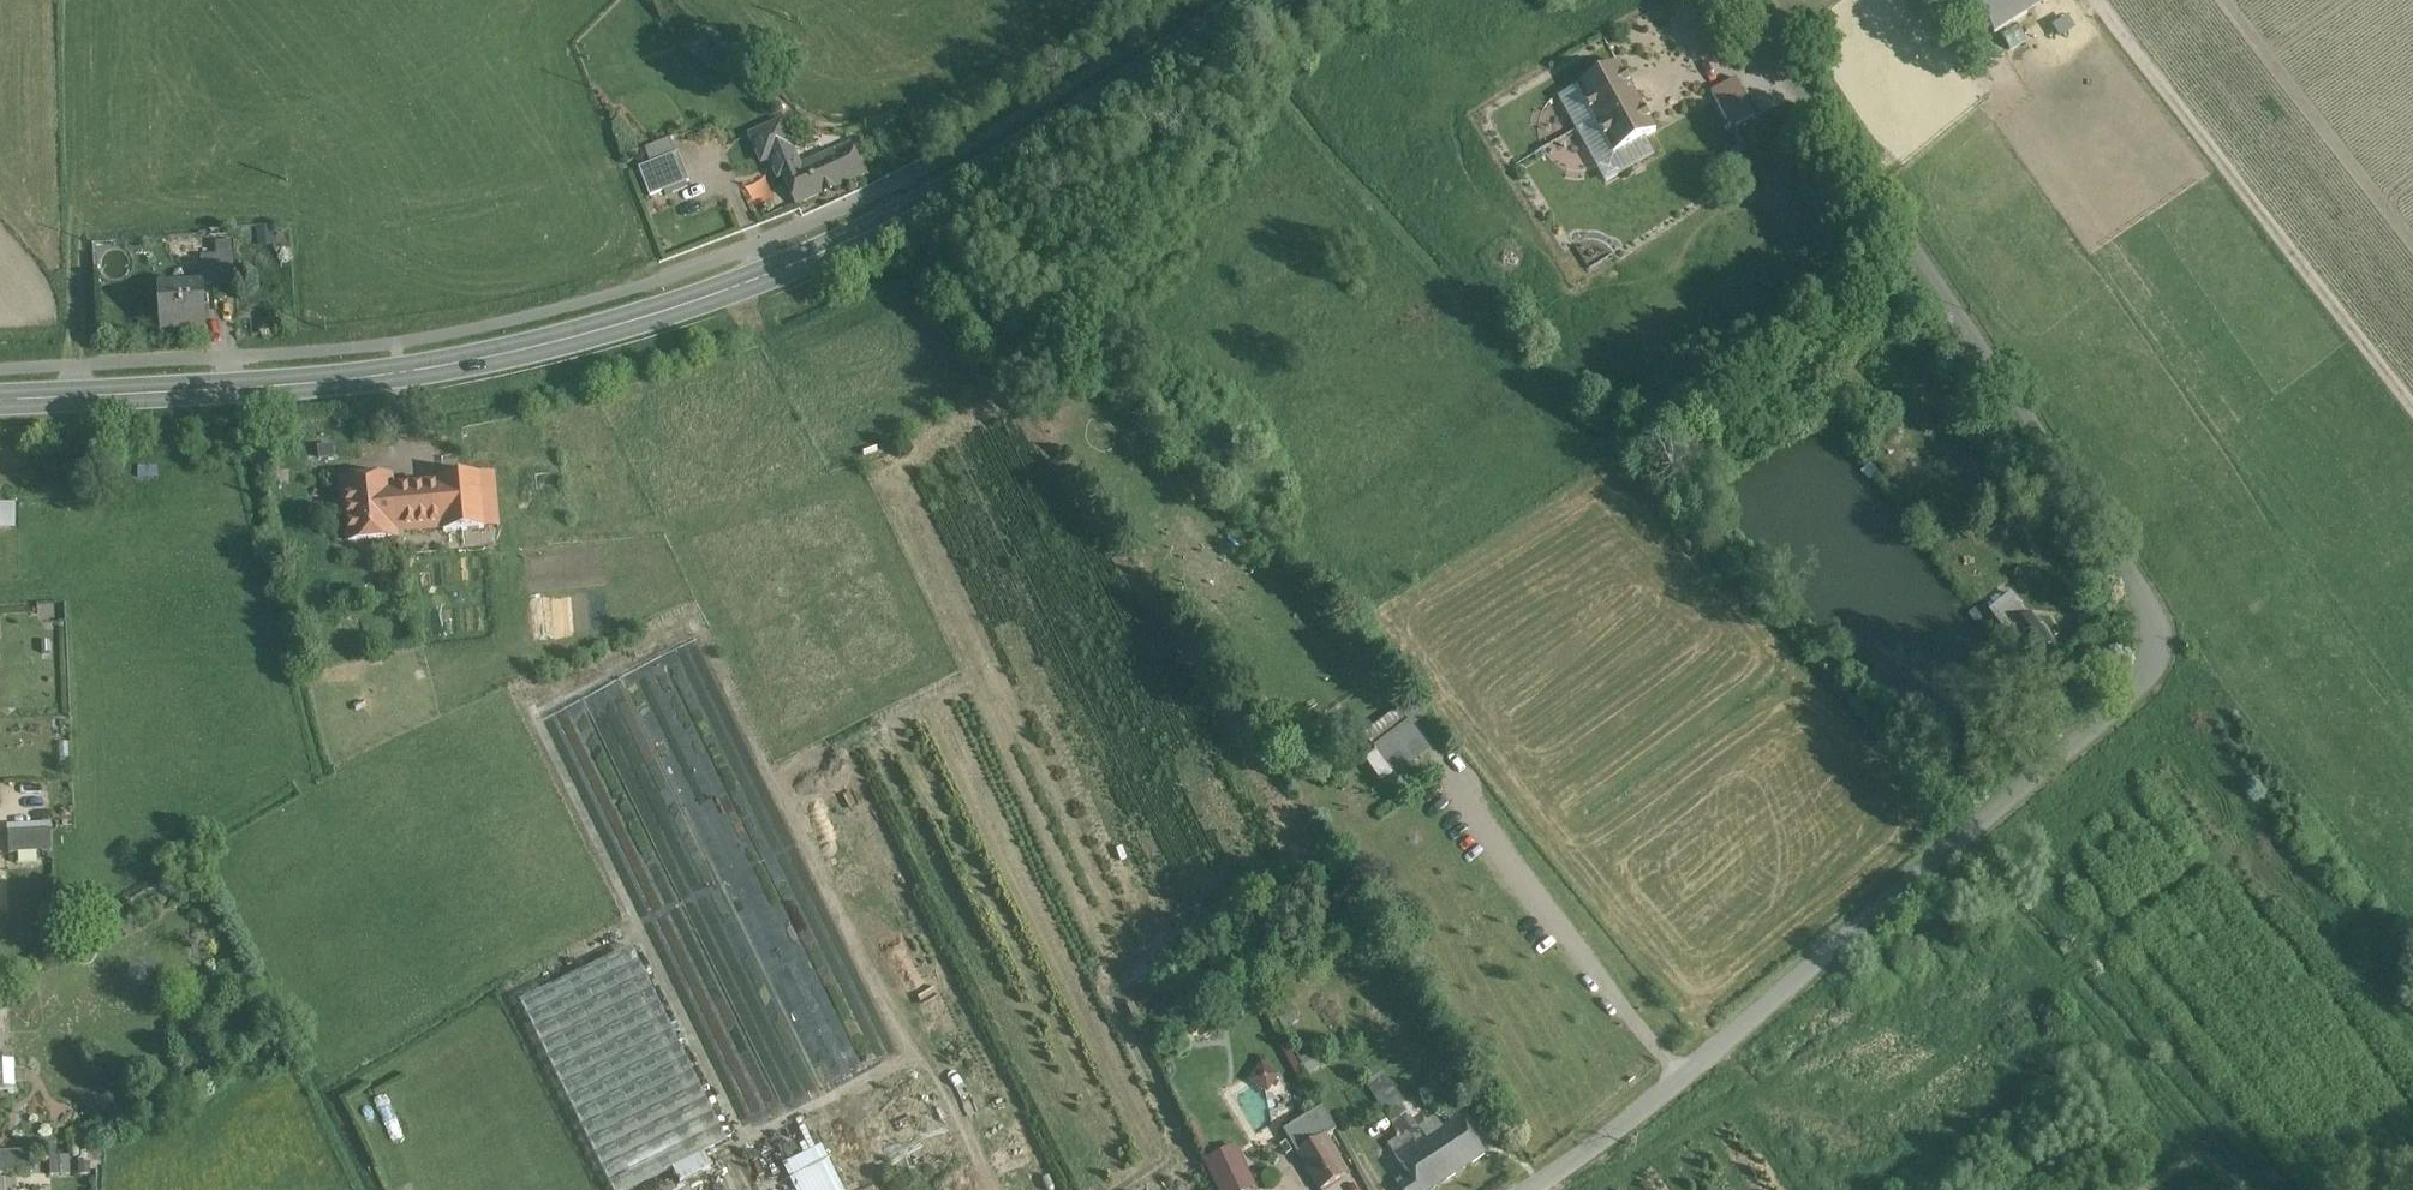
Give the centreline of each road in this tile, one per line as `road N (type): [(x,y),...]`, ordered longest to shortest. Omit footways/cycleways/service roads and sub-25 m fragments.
road 1 (residential): [(1737,0),(2125,569),(2145,625),(2140,666),(2111,709),(1583,1146),(1518,1189)]
road 2 (secondary): [(0,400),(437,368),(620,324),(808,260),(991,171),(1256,0)]
road 3 (track): [(2412,415),(2096,0)]
road 4 (track): [(72,396),(71,229)]

